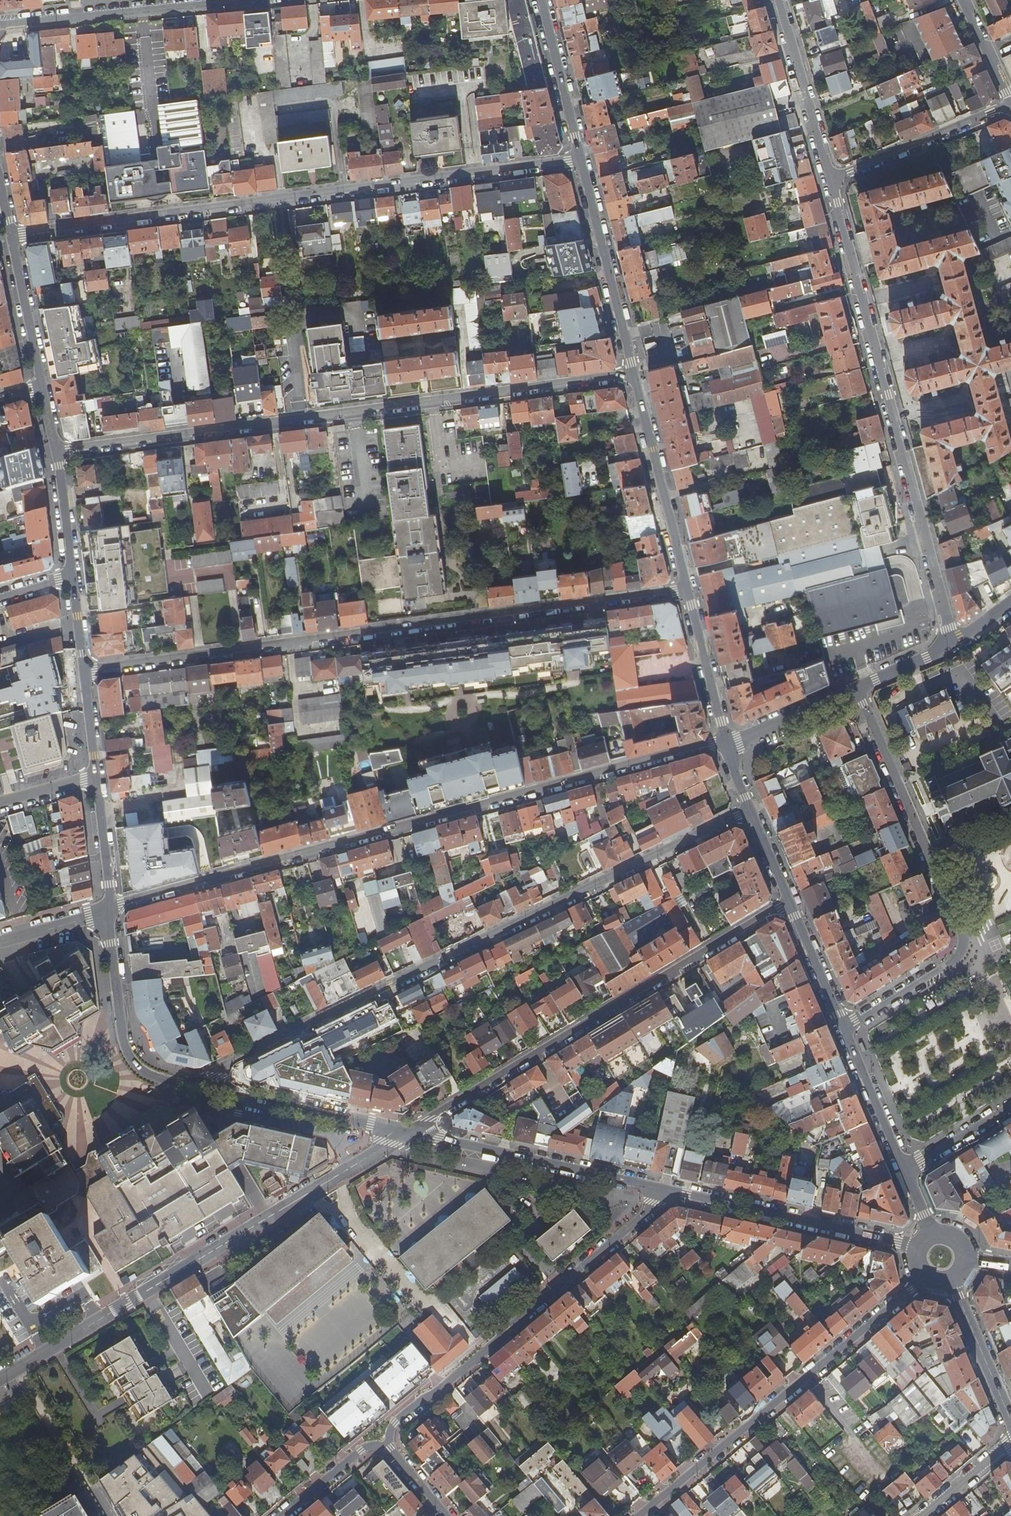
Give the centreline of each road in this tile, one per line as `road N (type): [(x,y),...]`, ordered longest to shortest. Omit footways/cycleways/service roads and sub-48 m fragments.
road 1 (residential): [(726,742),(109,910)]
road 2 (residential): [(199,1086),(230,1062),(750,810)]
road 3 (residential): [(85,672),(688,590)]
road 4 (residential): [(635,374),(59,451)]
road 5 (residential): [(12,236),(580,160)]
road 6 (residential): [(0,1381),(411,1131)]
road 7 (residential): [(956,641),(828,181)]
road 8 (residential): [(790,904),(411,1131)]
road 9 (residential): [(386,1443),(395,1423),(670,1192)]
road 10 (residential): [(928,1278),(639,1515)]
road 11 (residential): [(964,949),(856,689)]
road 12 (tertiary): [(411,1131),(670,1192)]
road 13 (tertiary): [(670,1192),(920,1248)]
road 14 (residential): [(235,0),(0,24)]
road 15 (tertiary): [(109,910),(131,1059),(150,1076),(199,1086)]
road 16 (tertiary): [(688,590),(635,374)]
road 17 (tertiary): [(635,374),(580,160)]
road 18 (tertiary): [(199,1086),(411,1131)]
road 19 (residential): [(828,181),(1010,104)]
road 20 (residential): [(828,181),(778,0)]
road 21 (tertiary): [(580,160),(541,0)]
road 22 (tertiary): [(726,742),(688,590)]
road 23 (tertiary): [(12,236),(42,389)]
road 24 (tertiary): [(903,1169),(845,1030)]
road 25 (tertiary): [(1010,1420),(952,1281)]
road 26 (unclassified): [(845,1030),(964,949)]
road 27 (residential): [(726,742),(856,689)]
road 28 (tertiary): [(845,1030),(790,904)]
road 29 (tertiary): [(96,777),(109,910)]
road 30 (tertiary): [(59,451),(73,578)]
road 31 (residential): [(386,1443),(361,1452),(283,1515)]
road 32 (residential): [(1010,1108),(903,1169)]

